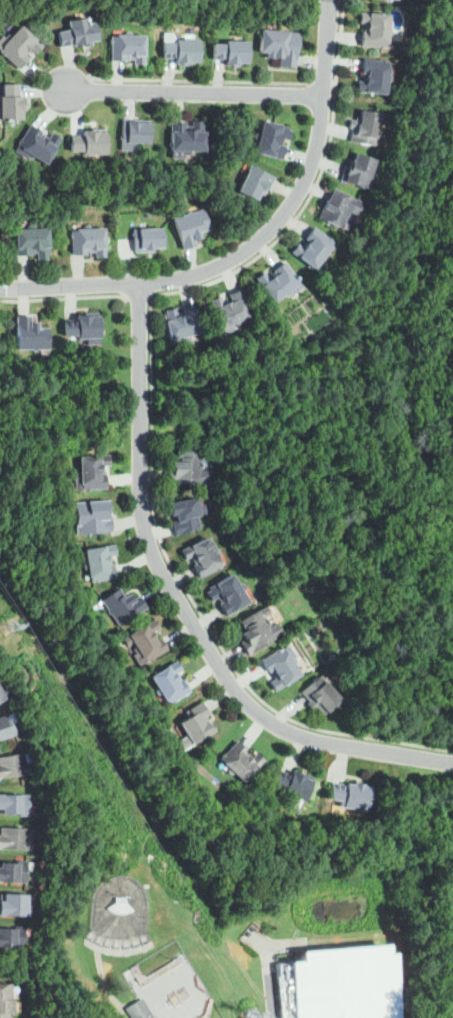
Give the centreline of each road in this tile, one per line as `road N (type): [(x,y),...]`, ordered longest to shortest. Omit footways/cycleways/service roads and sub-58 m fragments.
road 1 (residential): [(452,763),(295,735),(229,683),(145,534),(140,284)]
road 2 (residential): [(330,0),(310,170),(256,244),(184,279),(0,287)]
road 3 (residential): [(322,97),(66,89)]

